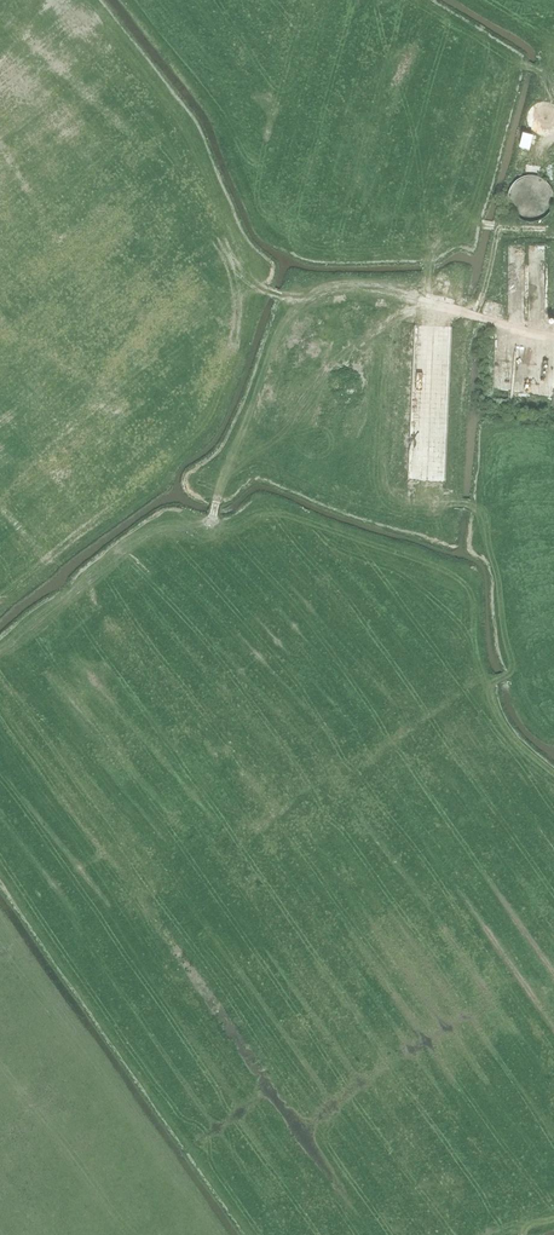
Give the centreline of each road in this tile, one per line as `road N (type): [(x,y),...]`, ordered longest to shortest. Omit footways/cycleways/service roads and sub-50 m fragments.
road 1 (track): [(553,695),(526,672),(513,557),(491,510),(495,408)]

